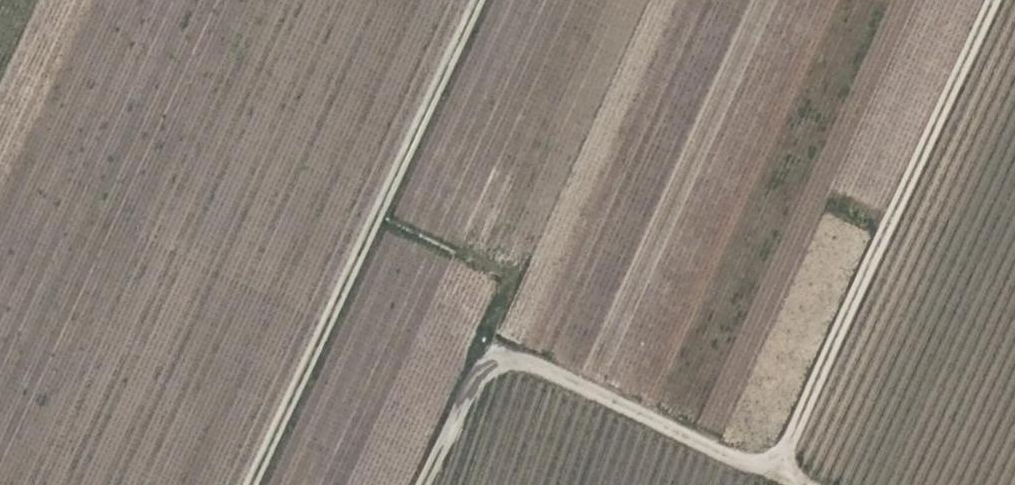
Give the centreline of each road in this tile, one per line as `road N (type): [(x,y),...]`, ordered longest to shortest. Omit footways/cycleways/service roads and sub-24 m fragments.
road 1 (track): [(476,0),(246,484)]
road 2 (track): [(777,471),(997,0)]
road 3 (track): [(422,484),(481,374),(505,365),(548,372),(809,484)]

